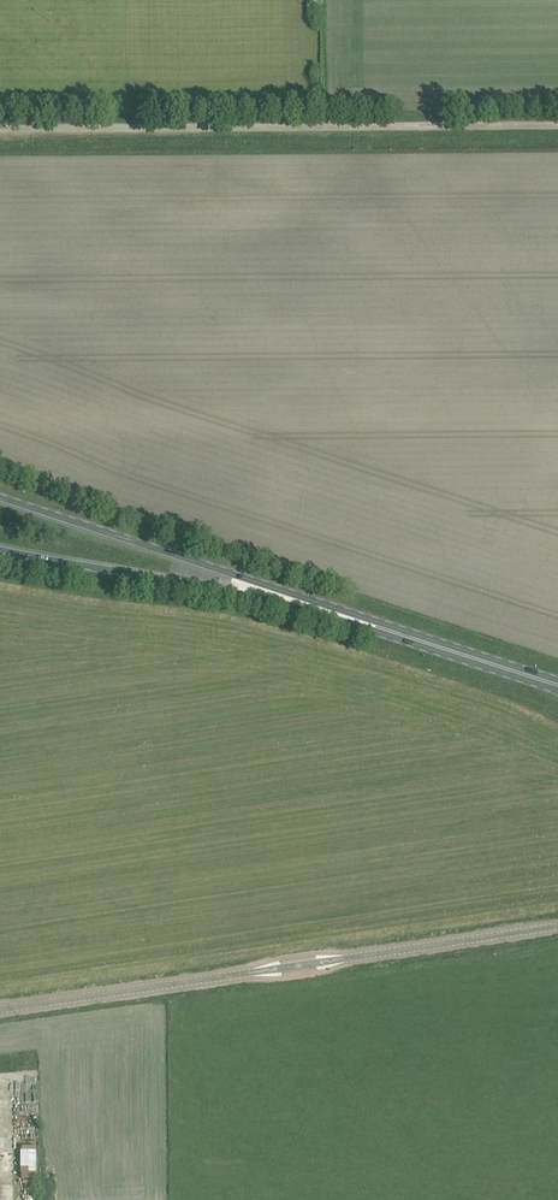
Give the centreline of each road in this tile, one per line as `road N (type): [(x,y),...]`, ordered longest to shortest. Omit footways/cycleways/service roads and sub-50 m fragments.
road 1 (unclassified): [(0,1009),(557,925)]
road 2 (unclassified): [(0,129),(557,125)]
road 3 (primary): [(278,595),(0,498)]
road 4 (primary): [(278,595),(557,684)]
road 5 (primary): [(0,548),(278,595)]

